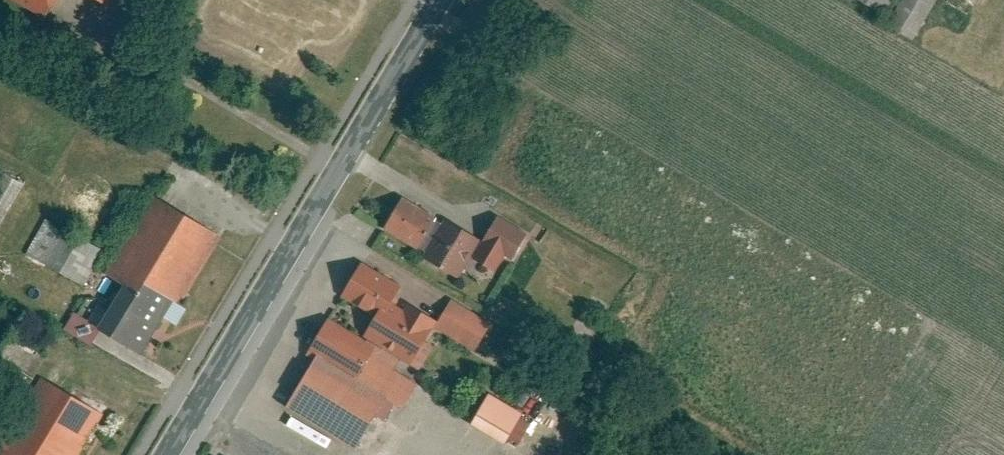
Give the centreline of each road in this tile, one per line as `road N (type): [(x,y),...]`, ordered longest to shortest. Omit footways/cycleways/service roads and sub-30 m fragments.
road 1 (tertiary): [(171,454),(437,0)]

